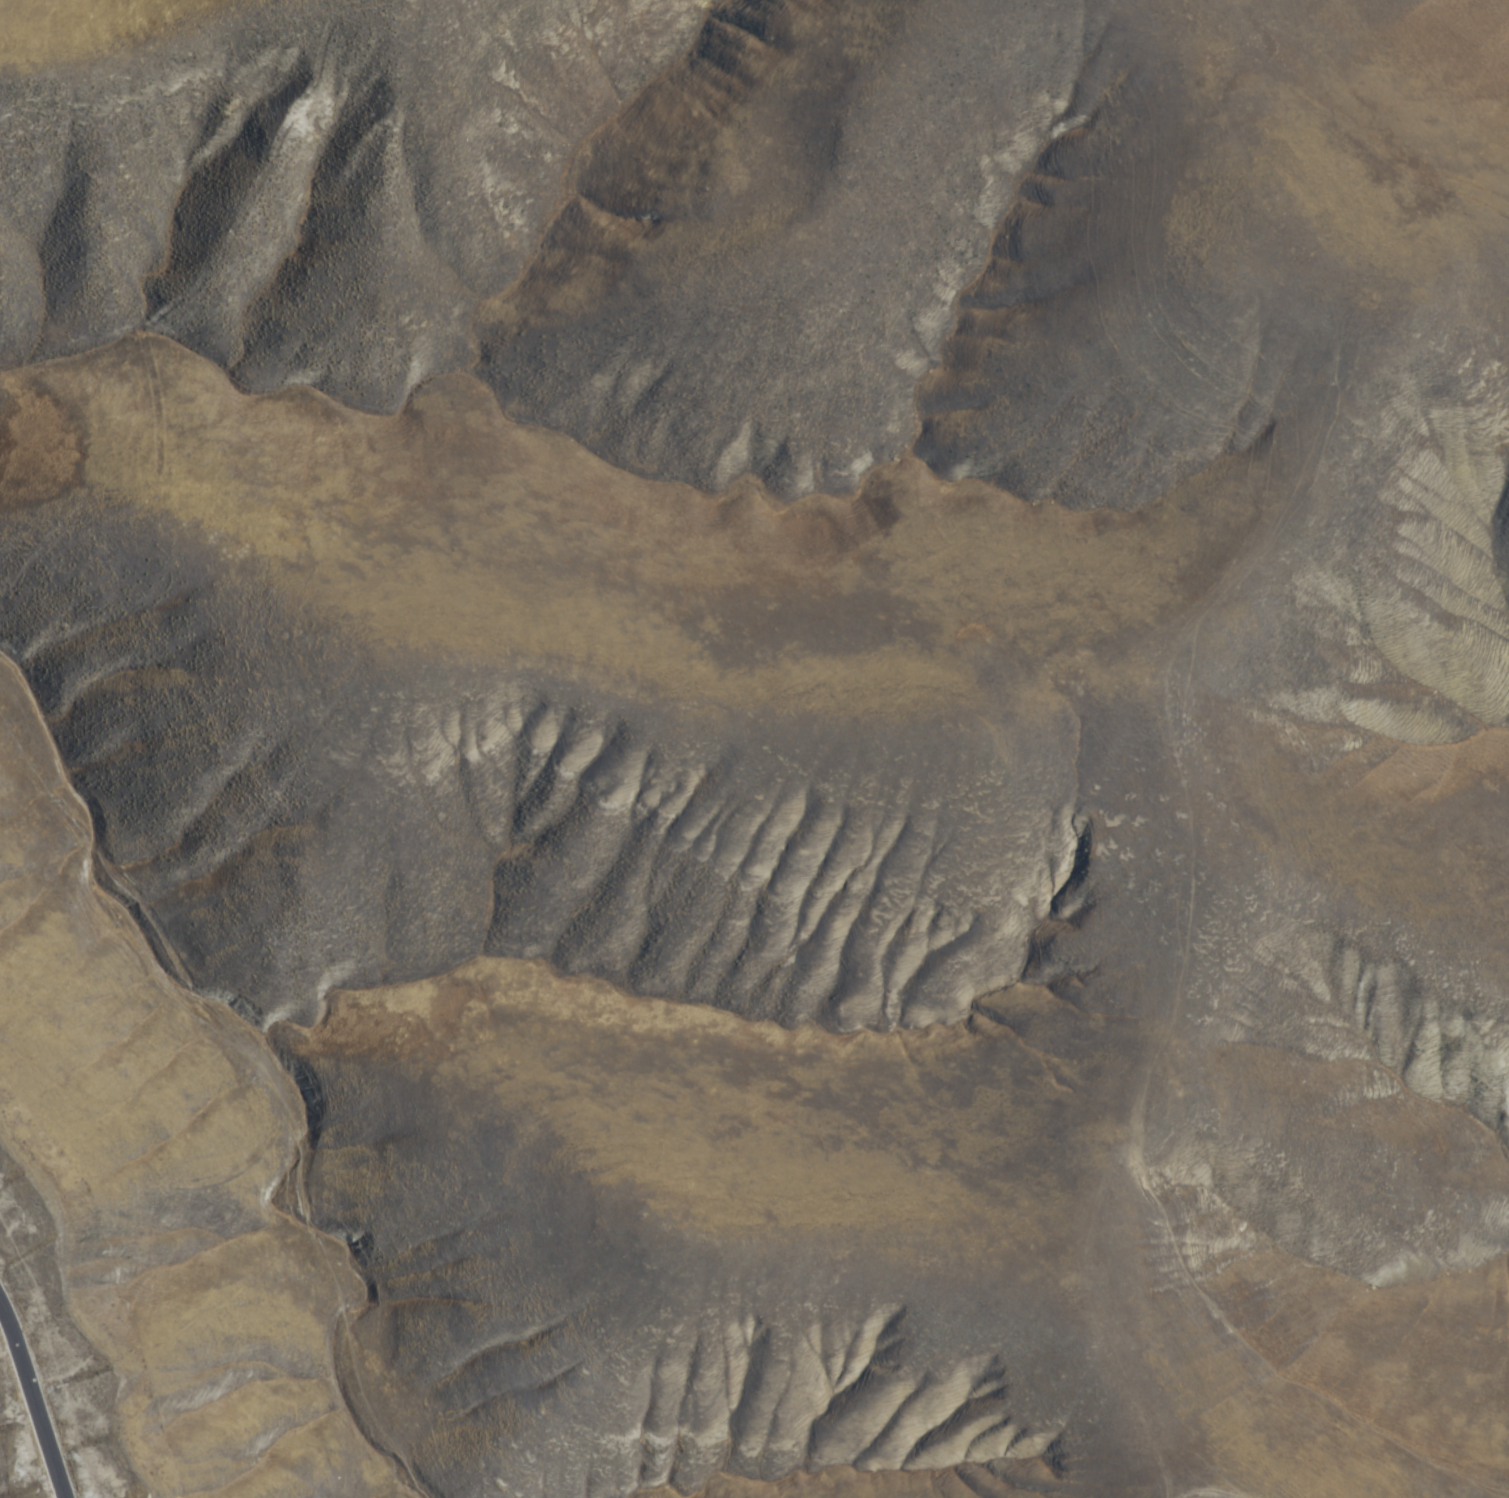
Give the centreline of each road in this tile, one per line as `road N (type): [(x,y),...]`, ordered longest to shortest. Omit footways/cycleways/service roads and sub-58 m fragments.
road 1 (residential): [(57,1497),(0,1318)]

